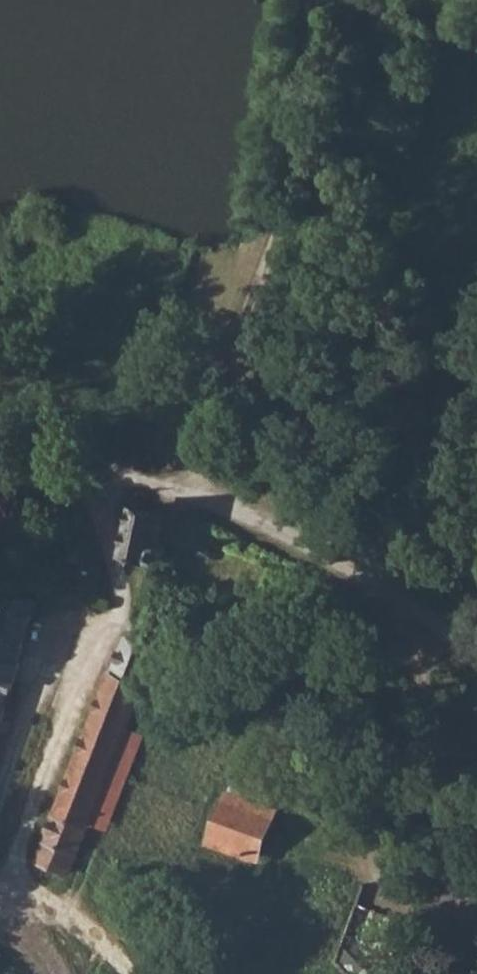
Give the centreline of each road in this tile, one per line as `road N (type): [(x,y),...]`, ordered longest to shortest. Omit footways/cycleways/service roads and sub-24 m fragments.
road 1 (track): [(89,471),(121,614),(91,654),(12,885),(73,917),(135,973)]
road 2 (unclassified): [(476,647),(318,548),(193,493),(89,471),(0,478)]
road 3 (track): [(318,0),(290,210),(232,347),(193,493)]
road 4 (track): [(121,614),(207,656),(275,672),(337,669),(405,653),(434,619)]
road 5 (track): [(405,653),(454,791),(466,887),(459,973)]
road 6 (track): [(264,272),(279,365),(337,560)]

